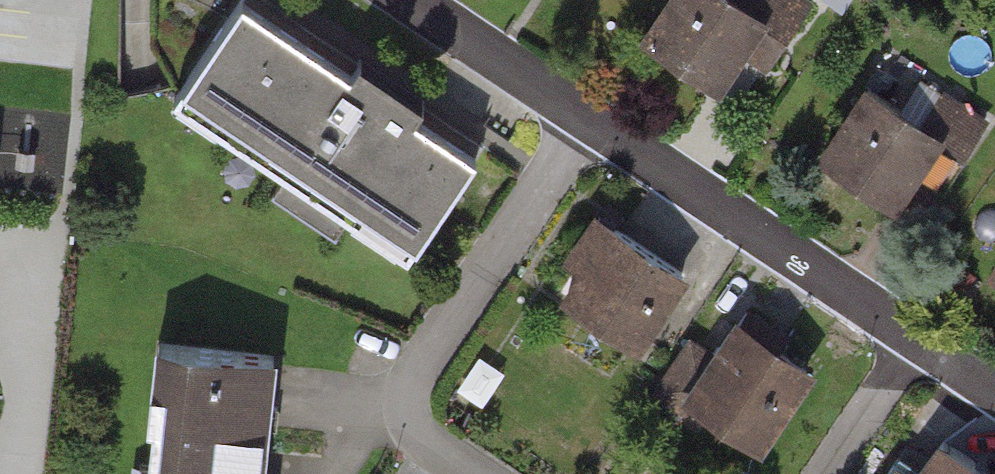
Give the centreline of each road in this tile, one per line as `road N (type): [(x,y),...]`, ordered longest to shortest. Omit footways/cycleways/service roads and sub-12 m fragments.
road 1 (residential): [(478,473),(425,440),(415,375),(591,118)]
road 2 (residential): [(918,341),(591,118)]
road 3 (residential): [(591,118),(410,0)]
road 4 (residential): [(918,341),(832,473)]

